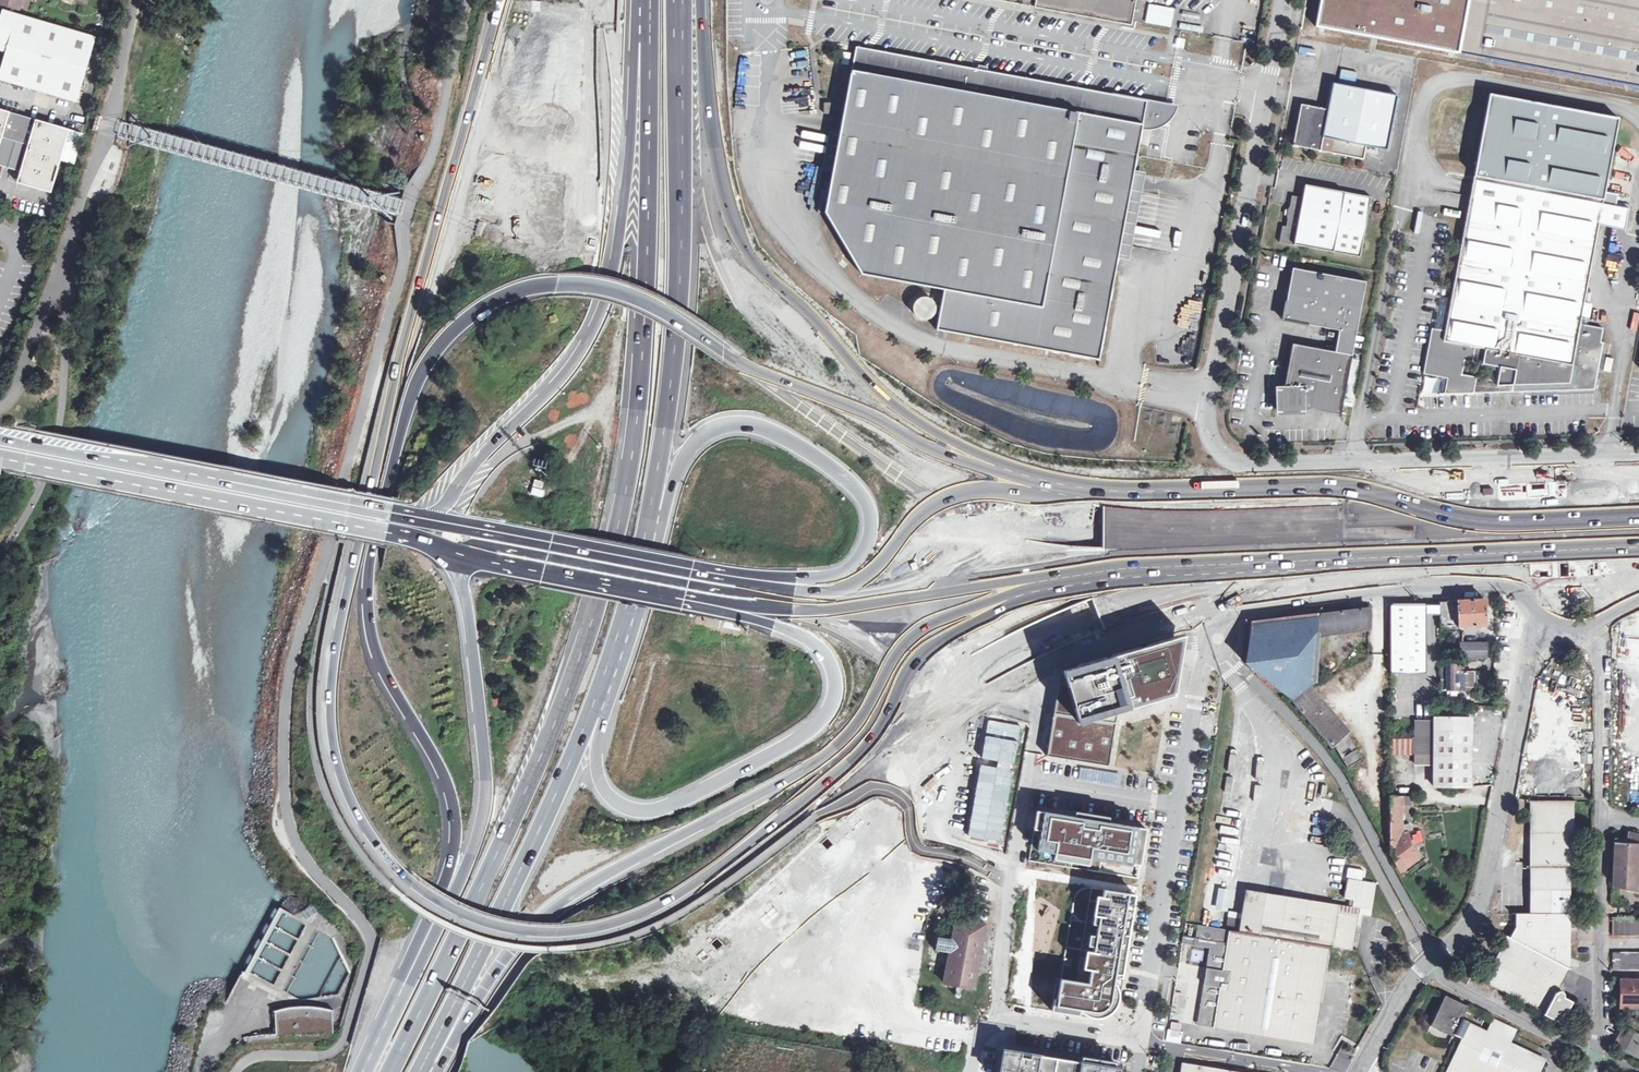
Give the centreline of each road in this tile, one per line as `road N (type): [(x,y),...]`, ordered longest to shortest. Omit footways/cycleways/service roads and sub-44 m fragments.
road 1 (motorway): [(504,0),(395,367),(336,636),(332,736),(369,834),(415,885),(477,919),(541,932),(611,924),(708,875),(945,689)]
road 2 (motorway): [(1194,527),(1103,537),(1006,524),(907,482),(687,327),(626,294),(560,285),(490,305),(452,333),(421,373),(369,561),(372,645),(452,807),(448,872),(416,959)]
road 3 (motorway): [(647,0),(646,269),(621,512),(561,710),(390,1071)]
road 4 (motorway): [(1194,527),(1065,513),(985,491),(907,451),(817,373),(763,293),(733,225),(709,128),(701,0)]
road 5 (trunk): [(945,689),(1097,613),(1245,570),(1353,555),(1638,541)]
road 6 (secondary): [(617,586),(762,608),(898,614),(1080,580),(1327,569)]
road 7 (motorway): [(424,1071),(510,953),(569,899),(945,689)]
road 8 (motorway): [(617,586),(795,633),(826,660),(833,695),(798,737),(705,790),(647,809),(619,801),(599,773),(608,680)]
road 9 (unclassified): [(1330,481),(1246,483),(1225,468),(1206,432),(1286,0)]
road 10 (motorway): [(641,0),(624,192),(602,303),(561,375),(429,520)]
road 11 (secondary): [(1330,481),(1298,502),(1122,560),(917,593),(816,597)]
road 12 (motorway): [(651,529),(673,361),(681,0)]
road 13 (motorway): [(651,529),(695,444),(735,426),(773,434),(826,464),(869,512),(865,549),(834,577),(691,570)]
road 14 (secondary): [(0,459),(389,533),(463,555)]
road 15 (residential): [(1142,1043),(1203,659),(1205,602)]
road 16 (trunk): [(1638,511),(1194,527)]
road 17 (secondary): [(429,520),(0,440)]
road 18 (motorway): [(423,1071),(608,680)]
road 19 (motorway): [(463,555),(486,796),(463,873),(416,959)]
road 20 (unclassified): [(1036,663),(1039,717),(994,1021)]
road 21 (motorway): [(816,597),(735,592),(486,546),(463,555)]
road 22 (unclassified): [(1431,955),(1484,893),(1533,631)]
road 23 (secondary): [(1638,469),(1348,480)]
road 24 (secondary): [(691,570),(429,520)]
road 25 (unclassified): [(1533,631),(1600,647),(1602,814)]
road 26 (residential): [(1598,1058),(1438,980),(1431,955)]
road 27 (unclassified): [(1036,663),(1111,625),(1205,602)]
road 28 (residential): [(1315,1071),(1142,1043)]
road 29 (secondary): [(1349,566),(1516,557)]
road 30 (secondary): [(463,555),(617,586)]
road 31 (motorway): [(608,680),(651,529)]
road 32 (residential): [(994,1021),(1142,1043)]
road 33 (unclassified): [(1361,1071),(1431,955)]
road 34 (unclassified): [(1600,944),(1602,814)]
road 35 (secondary): [(816,597),(691,570)]
road 36 (unclassified): [(1205,602),(1327,569)]
road 37 (motorway): [(416,959),(362,1071)]
road 38 (secondary): [(1516,557),(1638,554)]

